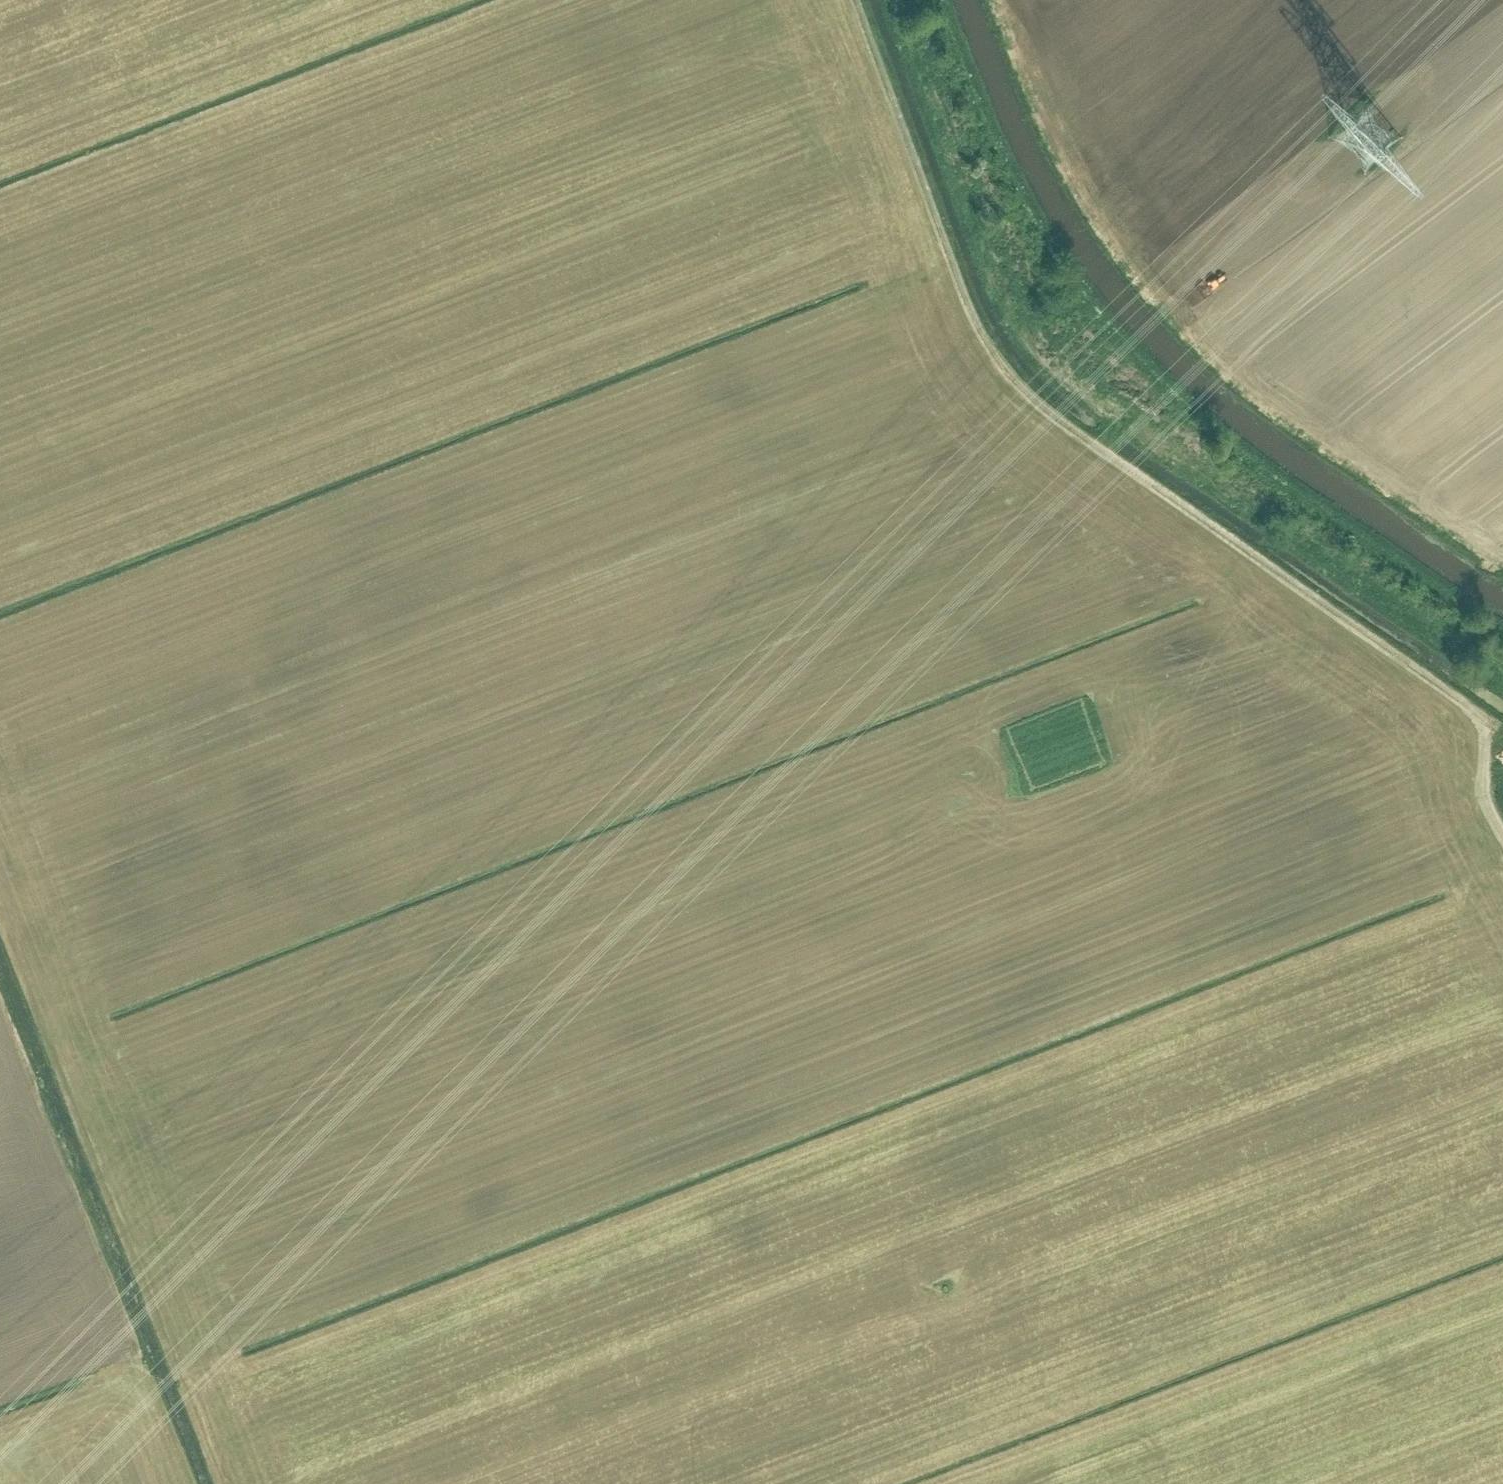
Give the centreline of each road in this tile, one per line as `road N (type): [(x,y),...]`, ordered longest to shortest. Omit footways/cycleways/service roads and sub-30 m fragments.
road 1 (track): [(857,0),(959,283),(985,340),(1018,385),(1482,718),(1483,797),(1502,835)]

